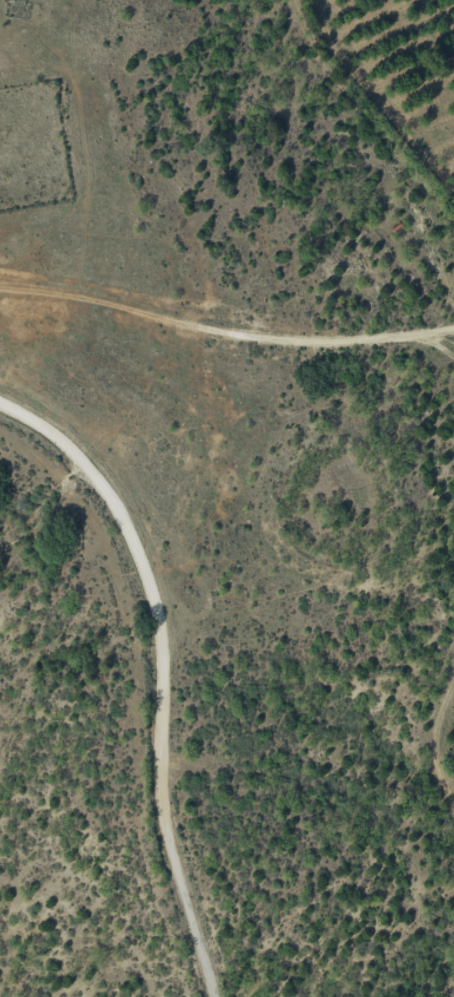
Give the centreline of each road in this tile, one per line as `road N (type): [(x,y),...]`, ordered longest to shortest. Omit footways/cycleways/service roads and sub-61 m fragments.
road 1 (residential): [(218,996),(173,578),(123,498),(0,443)]
road 2 (residential): [(453,342),(257,329),(58,284),(0,291)]

